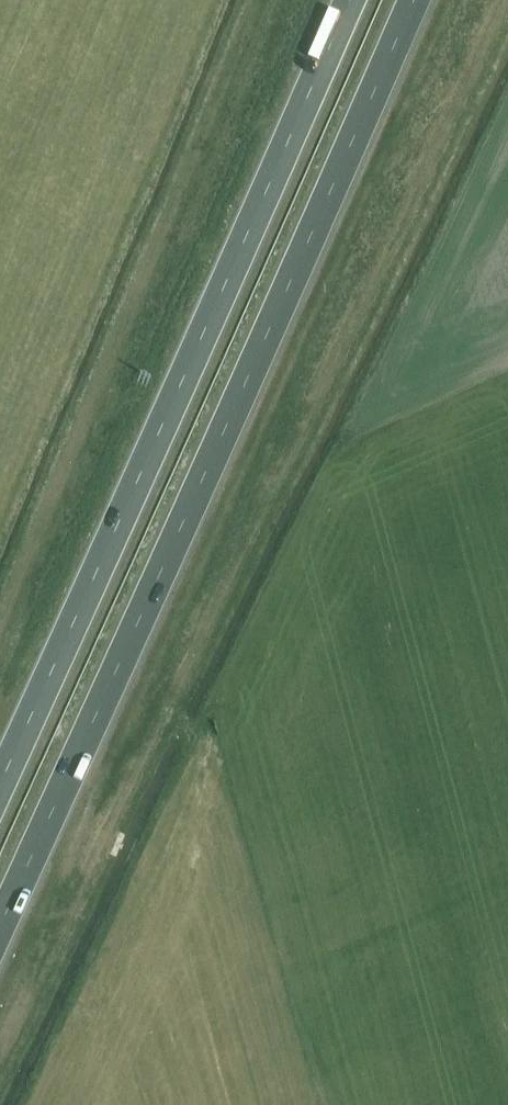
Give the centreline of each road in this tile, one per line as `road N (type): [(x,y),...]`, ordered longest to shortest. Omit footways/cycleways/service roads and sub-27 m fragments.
road 1 (trunk): [(0,927),(414,0)]
road 2 (trunk): [(348,0),(0,784)]

